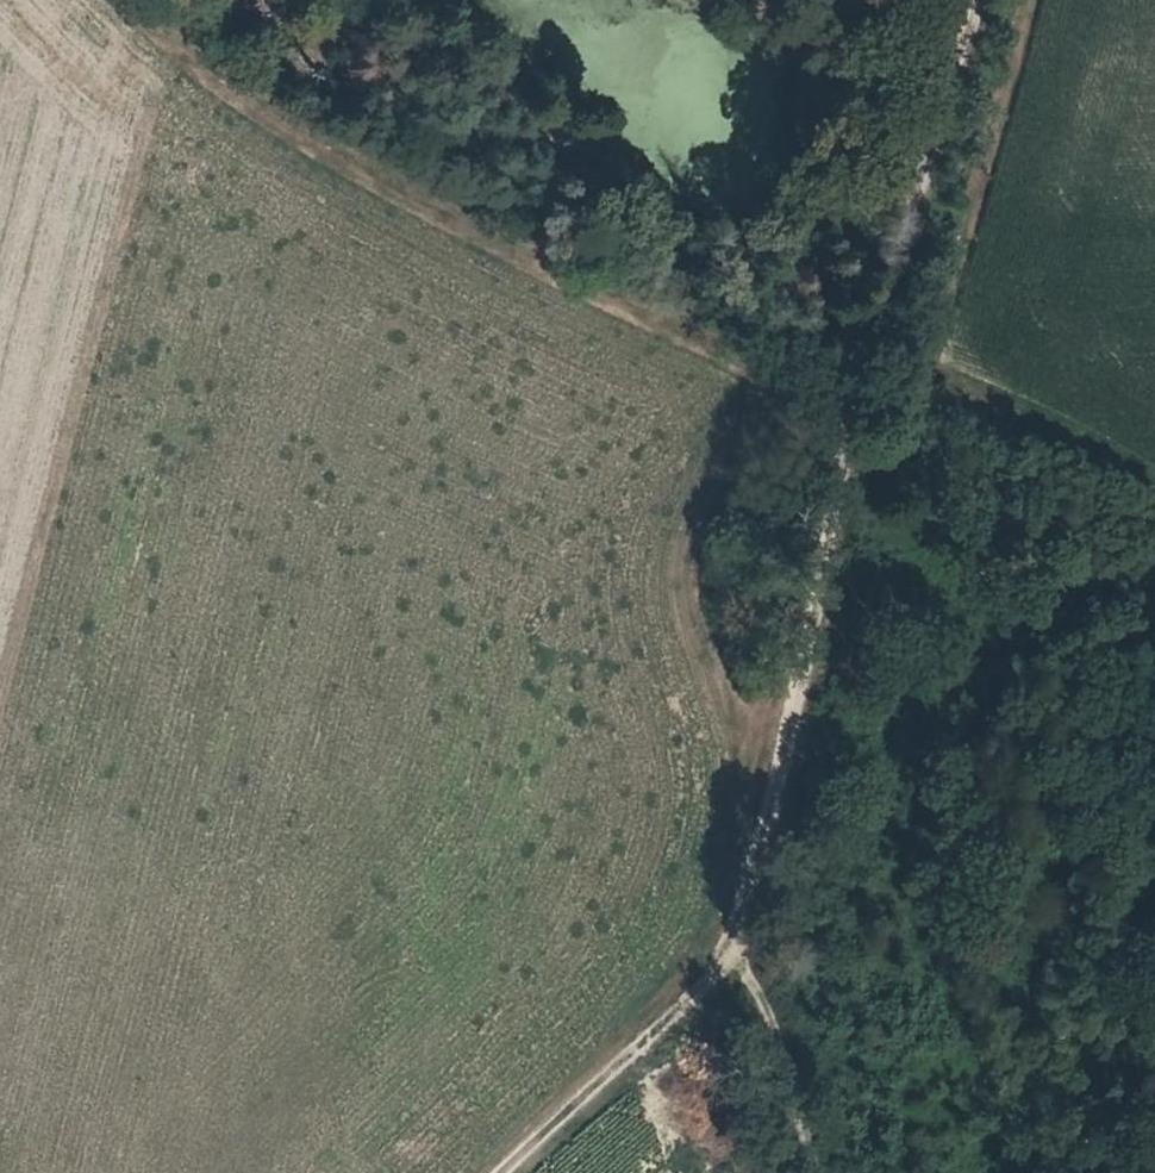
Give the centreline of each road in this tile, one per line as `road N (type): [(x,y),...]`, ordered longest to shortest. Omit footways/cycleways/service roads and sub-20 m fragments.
road 1 (track): [(732,959),(974,0)]
road 2 (track): [(732,959),(500,1172)]
road 3 (track): [(807,1172),(732,959)]

